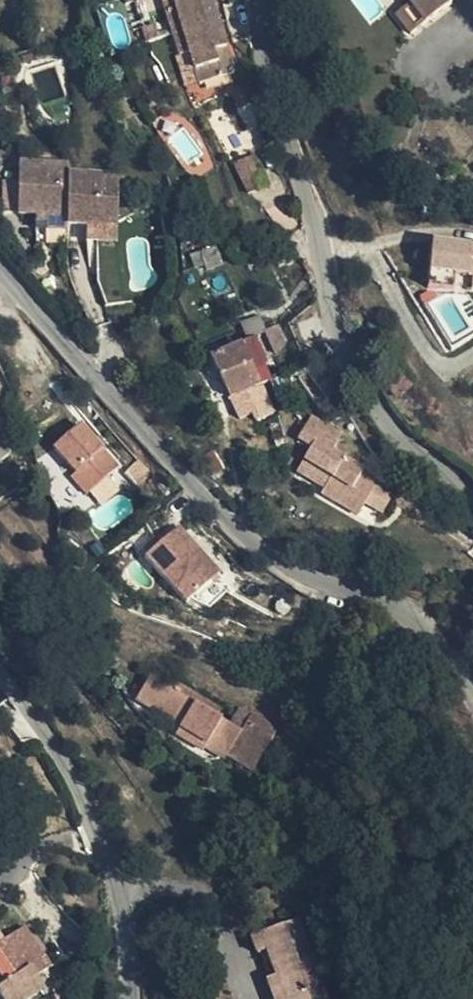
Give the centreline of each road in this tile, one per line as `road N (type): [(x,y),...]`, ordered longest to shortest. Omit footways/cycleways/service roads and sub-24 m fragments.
road 1 (residential): [(472,698),(428,624),(376,595),(306,581),(199,497),(0,270)]
road 2 (residential): [(263,0),(264,54),(341,340),(393,427),(472,506)]
road 3 (residential): [(0,679),(53,738),(89,808),(121,891),(127,998)]

